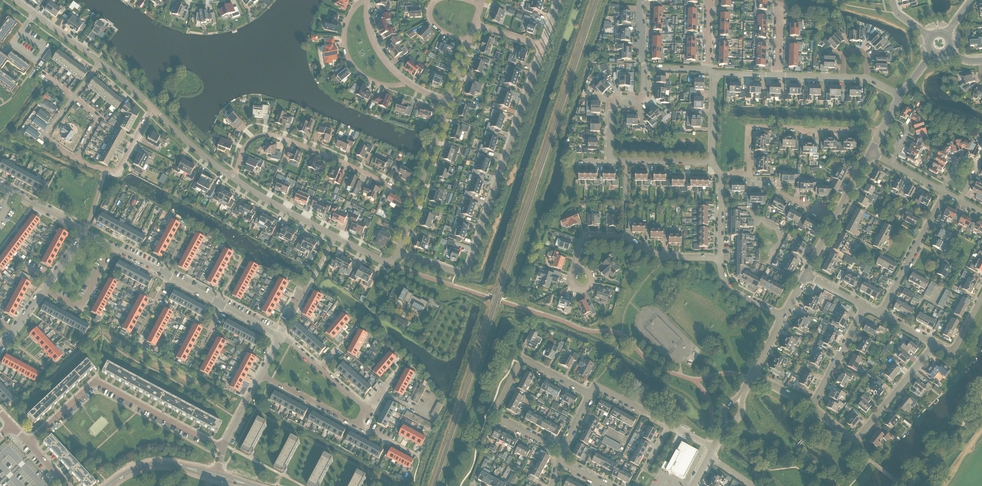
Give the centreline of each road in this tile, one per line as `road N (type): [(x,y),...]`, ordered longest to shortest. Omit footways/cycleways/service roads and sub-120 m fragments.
road 1 (residential): [(397,253),(456,272),(468,268),(543,46)]
road 2 (residential): [(100,62),(48,141),(84,163),(118,169),(153,109)]
road 3 (residential): [(223,448),(97,381),(28,443)]
road 4 (residential): [(415,200),(274,135),(248,143),(232,177)]
road 5 (residential): [(561,451),(492,415),(522,359),(590,395)]
road 6 (residential): [(397,253),(381,261),(232,177)]
road 7 (residential): [(812,405),(855,442),(934,343)]
road 8 (residential): [(748,175),(749,127),(881,135)]
road 9 (residential): [(575,266),(584,235),(623,235),(663,256),(720,259)]
road 10 (residential): [(879,314),(945,193)]
road 11 (residential): [(409,83),(370,82),(348,59),(347,24),(367,0)]
road 12 (residential): [(610,162),(612,107),(642,101),(645,68)]

